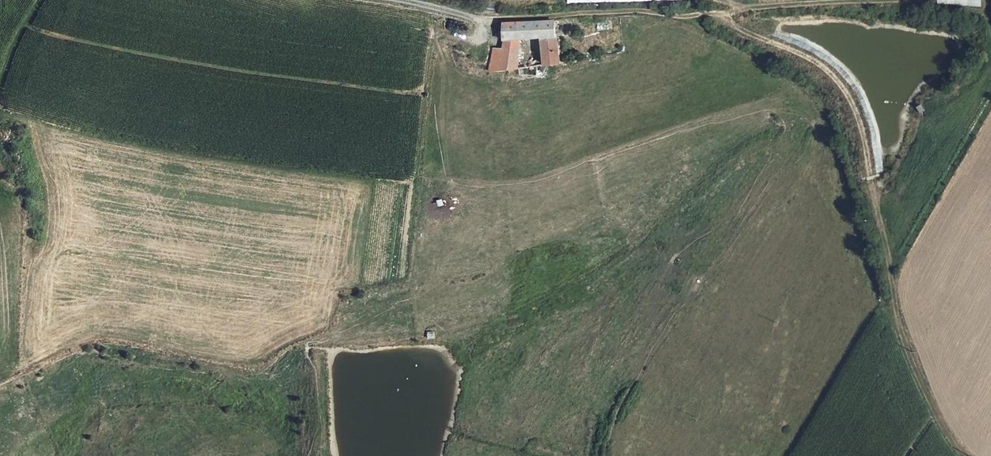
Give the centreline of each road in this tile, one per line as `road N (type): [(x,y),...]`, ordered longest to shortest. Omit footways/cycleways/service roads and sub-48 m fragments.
road 1 (track): [(963,455),(899,332),(863,127),(851,97),(822,64),(741,30),(722,13),(485,20)]
road 2 (track): [(722,13),(904,0)]

